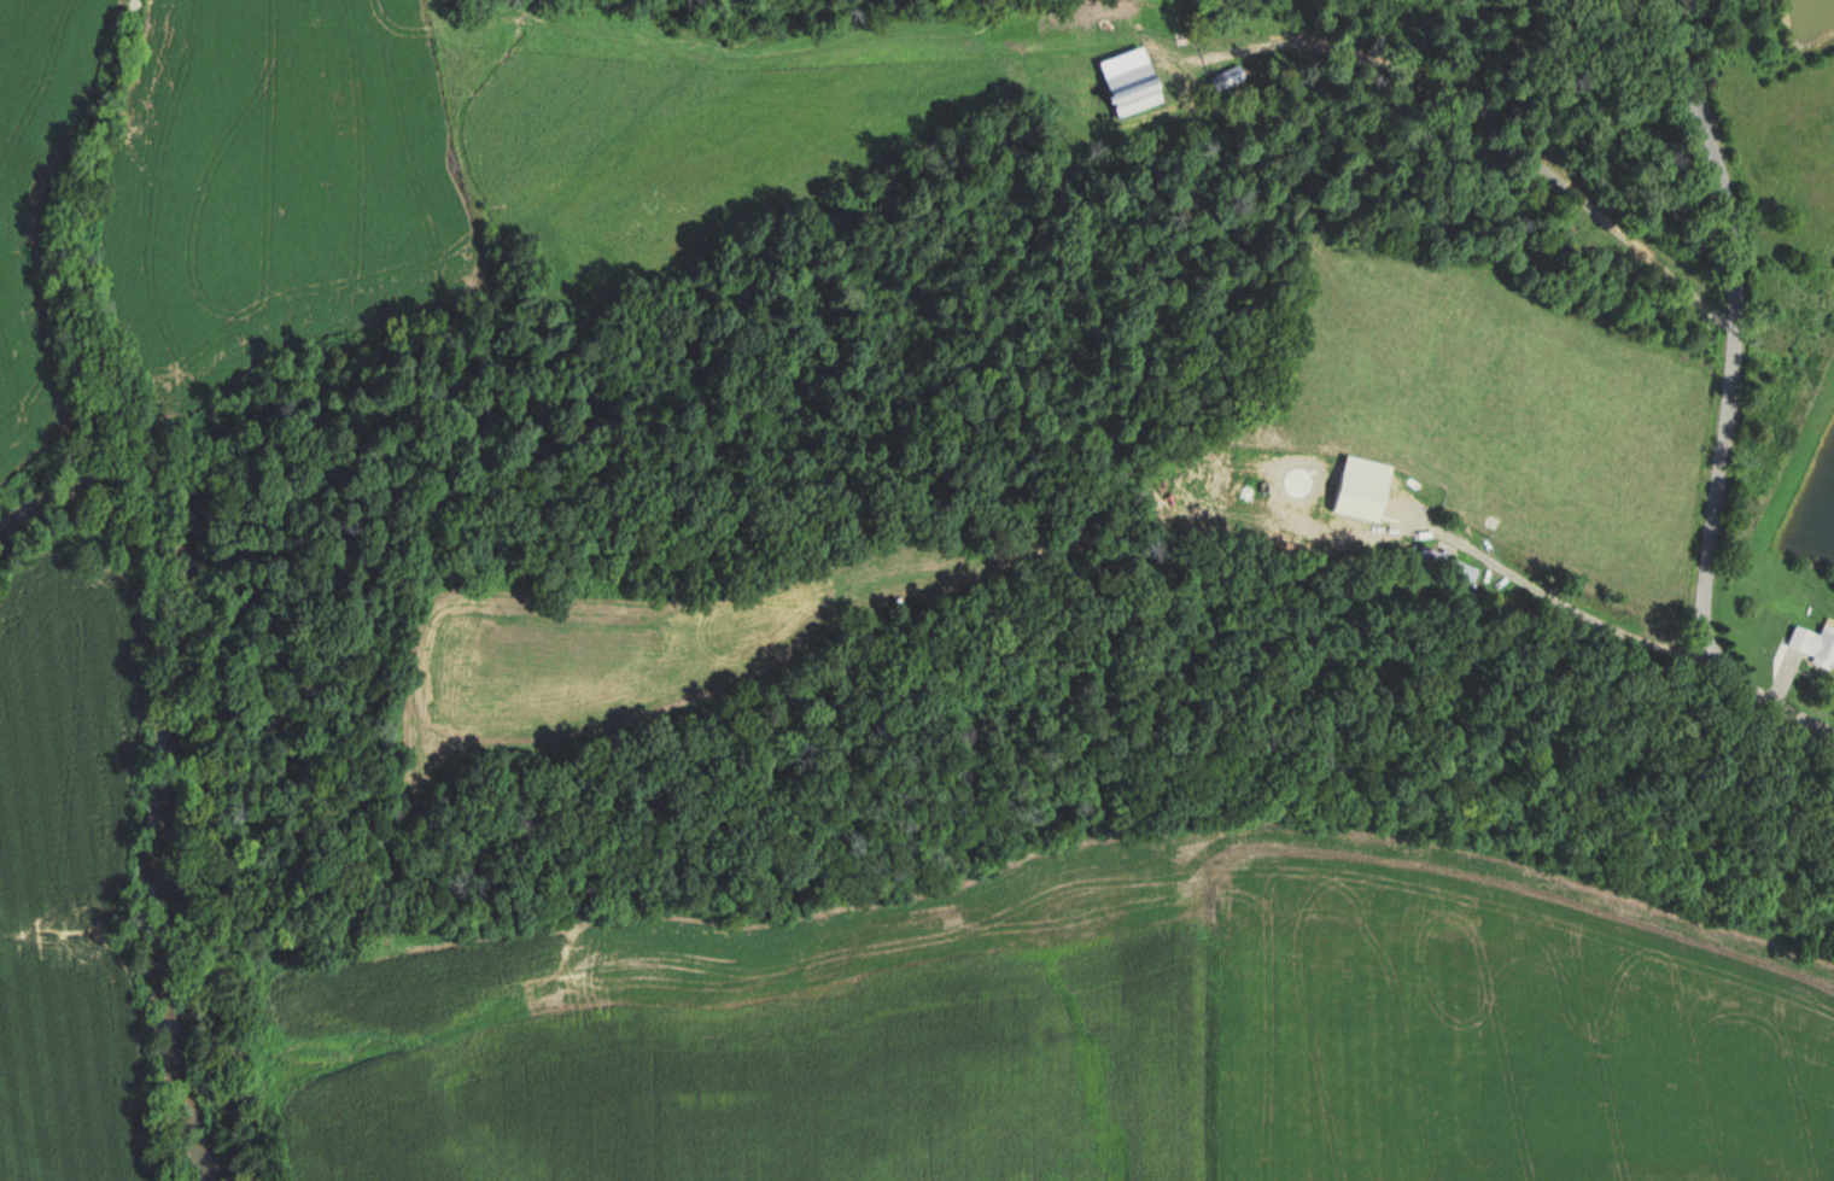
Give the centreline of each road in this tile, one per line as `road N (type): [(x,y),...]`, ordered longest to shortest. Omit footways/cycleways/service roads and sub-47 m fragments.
road 1 (residential): [(1833,736),(1745,694),(1717,665),(1704,627),(1737,335),(1734,242),(1724,181),(1663,0)]

